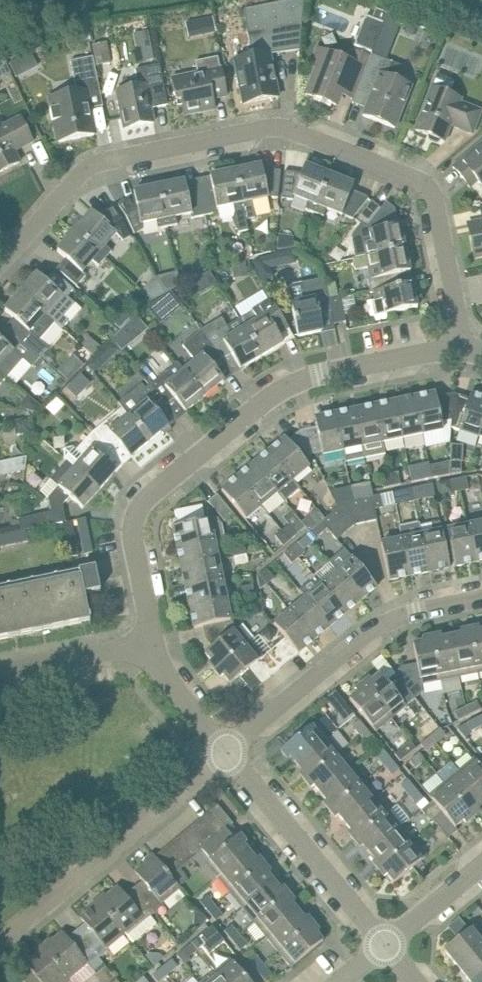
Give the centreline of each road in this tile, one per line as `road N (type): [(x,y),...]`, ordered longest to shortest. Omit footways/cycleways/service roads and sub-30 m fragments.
road 1 (residential): [(0,263),(102,160),(283,126),(429,186),(463,350)]
road 2 (residential): [(463,350),(302,378),(143,500),(133,537),(152,641)]
road 3 (residential): [(227,751),(372,629),(481,597)]
road 4 (residential): [(227,751),(0,941)]
road 5 (residential): [(227,751),(386,944)]
road 6 (residential): [(0,673),(152,641)]
road 7 (residential): [(152,641),(163,673),(227,751)]
road 8 (residential): [(386,944),(481,864)]

